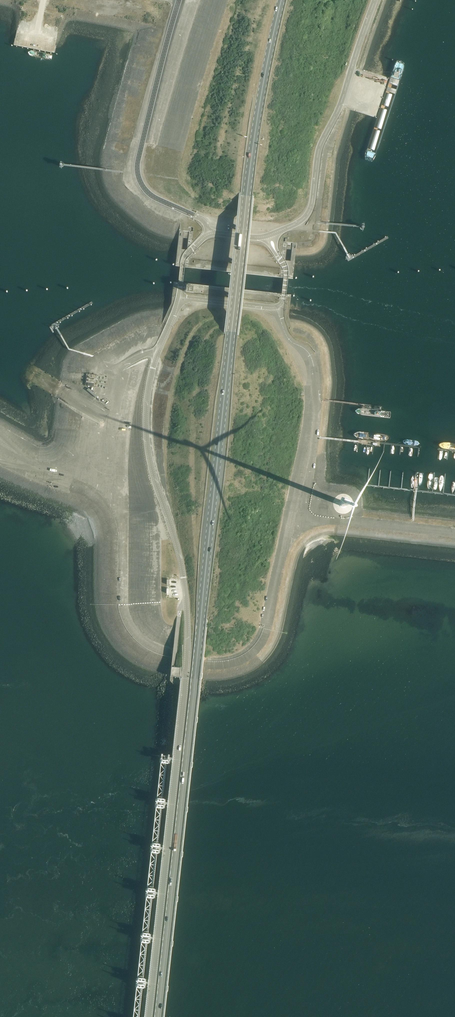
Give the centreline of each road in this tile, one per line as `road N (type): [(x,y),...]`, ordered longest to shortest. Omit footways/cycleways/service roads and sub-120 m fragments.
road 1 (primary): [(157,1016),(246,196),(281,0)]
road 2 (unclassified): [(148,1016),(187,640),(181,565),(147,441),(157,354)]
road 3 (unclassified): [(210,233),(195,216),(152,196),(137,171),(178,0)]
road 4 (unclassified): [(268,235),(309,211),(319,145),(374,0)]
road 5 (unclassified): [(157,354),(122,368),(106,446),(88,466),(51,470)]
road 6 (unclassified): [(178,297),(281,304),(285,268),(268,235)]

